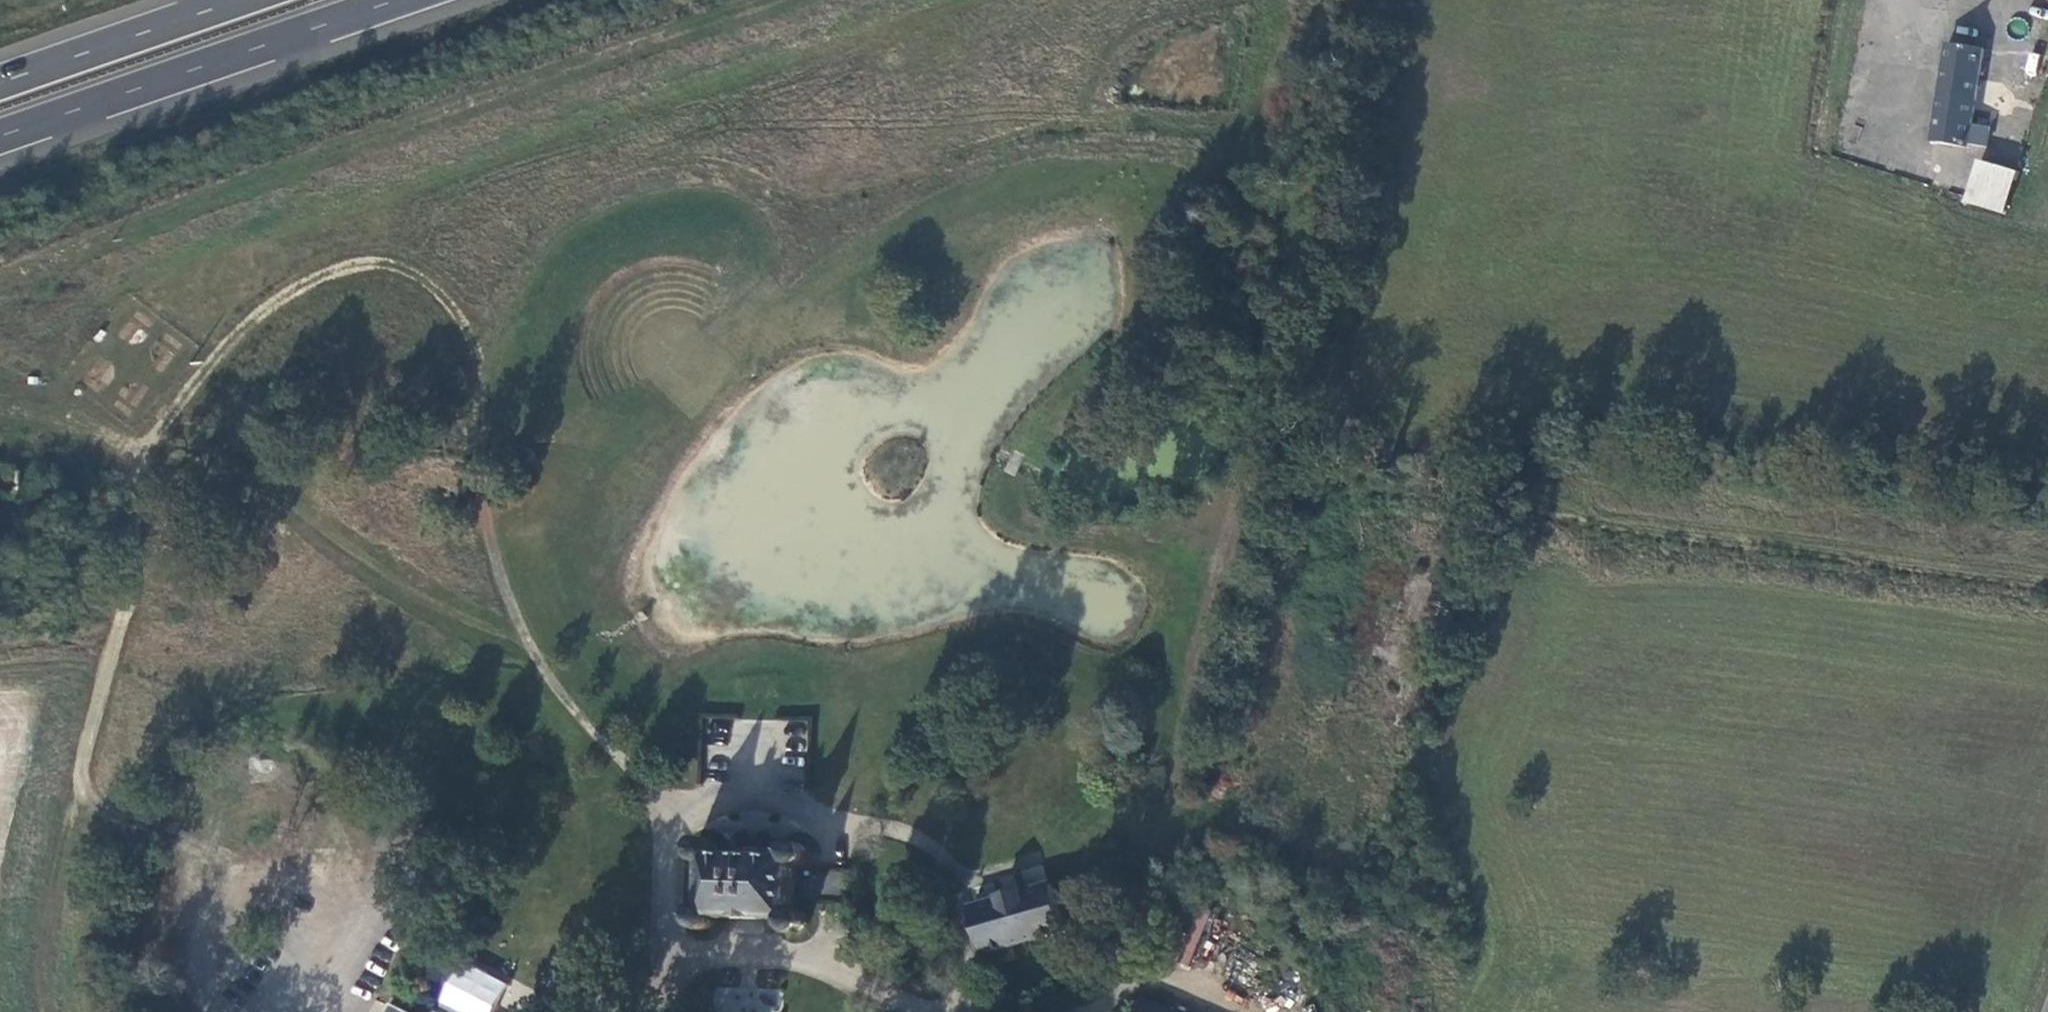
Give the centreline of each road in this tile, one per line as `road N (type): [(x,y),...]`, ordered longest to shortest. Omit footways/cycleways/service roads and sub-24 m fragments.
road 1 (track): [(730,951),(667,948),(676,840),(561,688),(498,563),(476,385),(412,172),(928,0)]
road 2 (trunk): [(0,141),(409,0)]
road 3 (trunk): [(249,0),(0,86)]

